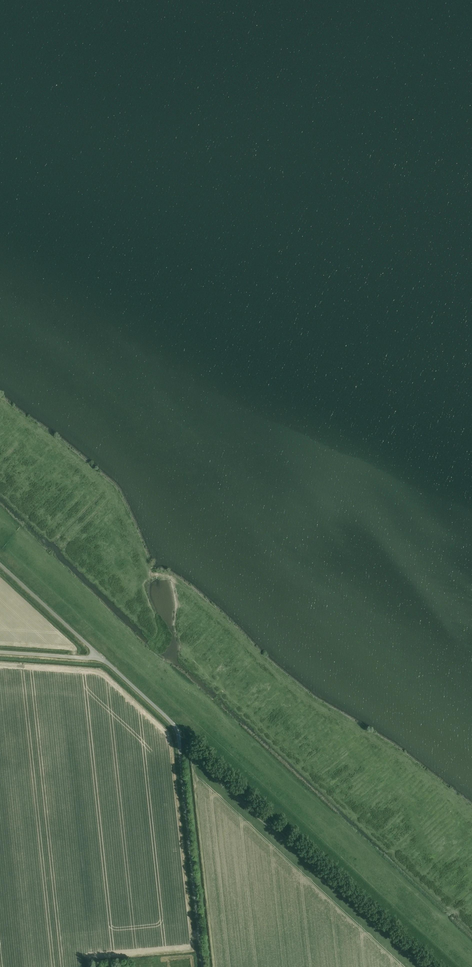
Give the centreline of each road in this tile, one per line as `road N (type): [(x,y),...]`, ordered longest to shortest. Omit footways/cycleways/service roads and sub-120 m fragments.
road 1 (track): [(464,966),(191,720)]
road 2 (unclassified): [(202,966),(178,737),(100,656)]
road 3 (track): [(0,542),(191,720)]
road 4 (unclassified): [(100,656),(0,564)]

